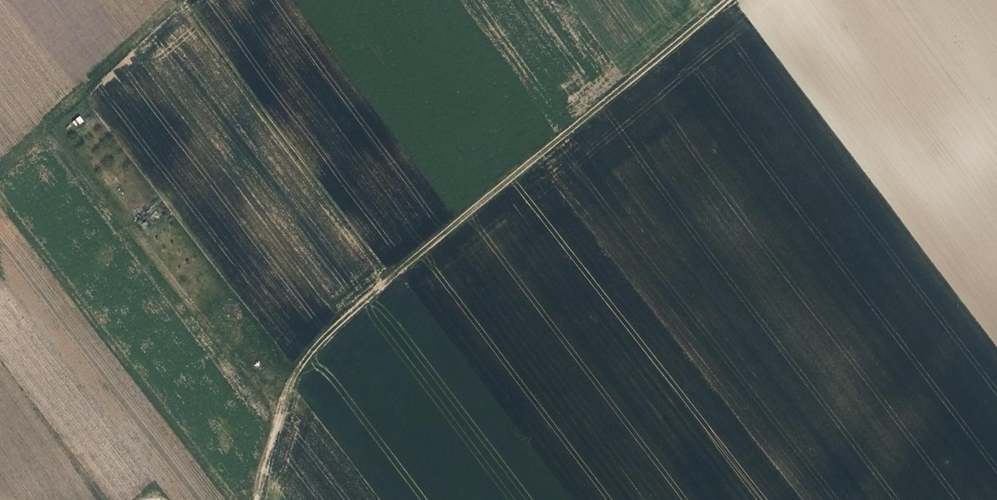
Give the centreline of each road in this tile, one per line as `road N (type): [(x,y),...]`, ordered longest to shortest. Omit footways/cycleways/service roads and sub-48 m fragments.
road 1 (track): [(725,0),(342,315),(300,367),(257,499)]

